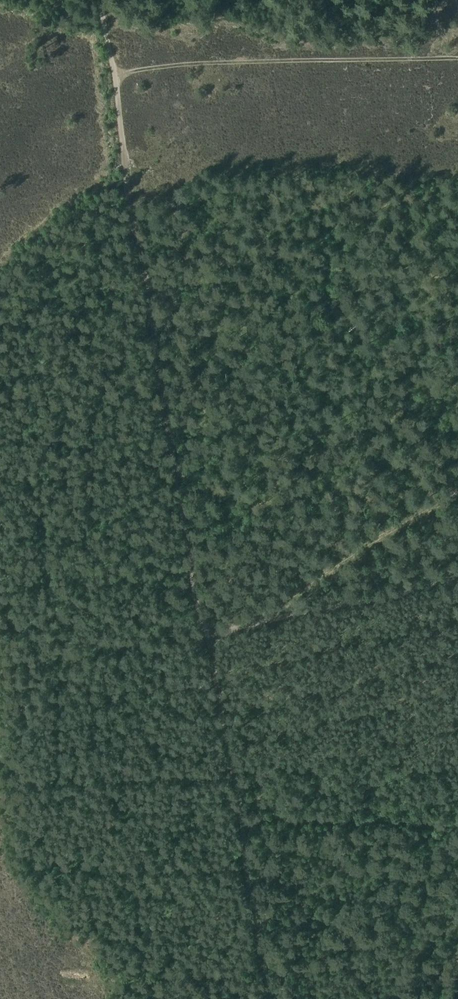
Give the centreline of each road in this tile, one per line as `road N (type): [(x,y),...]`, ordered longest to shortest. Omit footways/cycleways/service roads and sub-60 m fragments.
road 1 (track): [(98,0),(208,637)]
road 2 (track): [(274,998),(266,868),(234,816),(208,637)]
road 3 (track): [(457,57),(109,64)]
road 4 (track): [(208,637),(457,580)]
road 5 (track): [(457,825),(234,816)]

